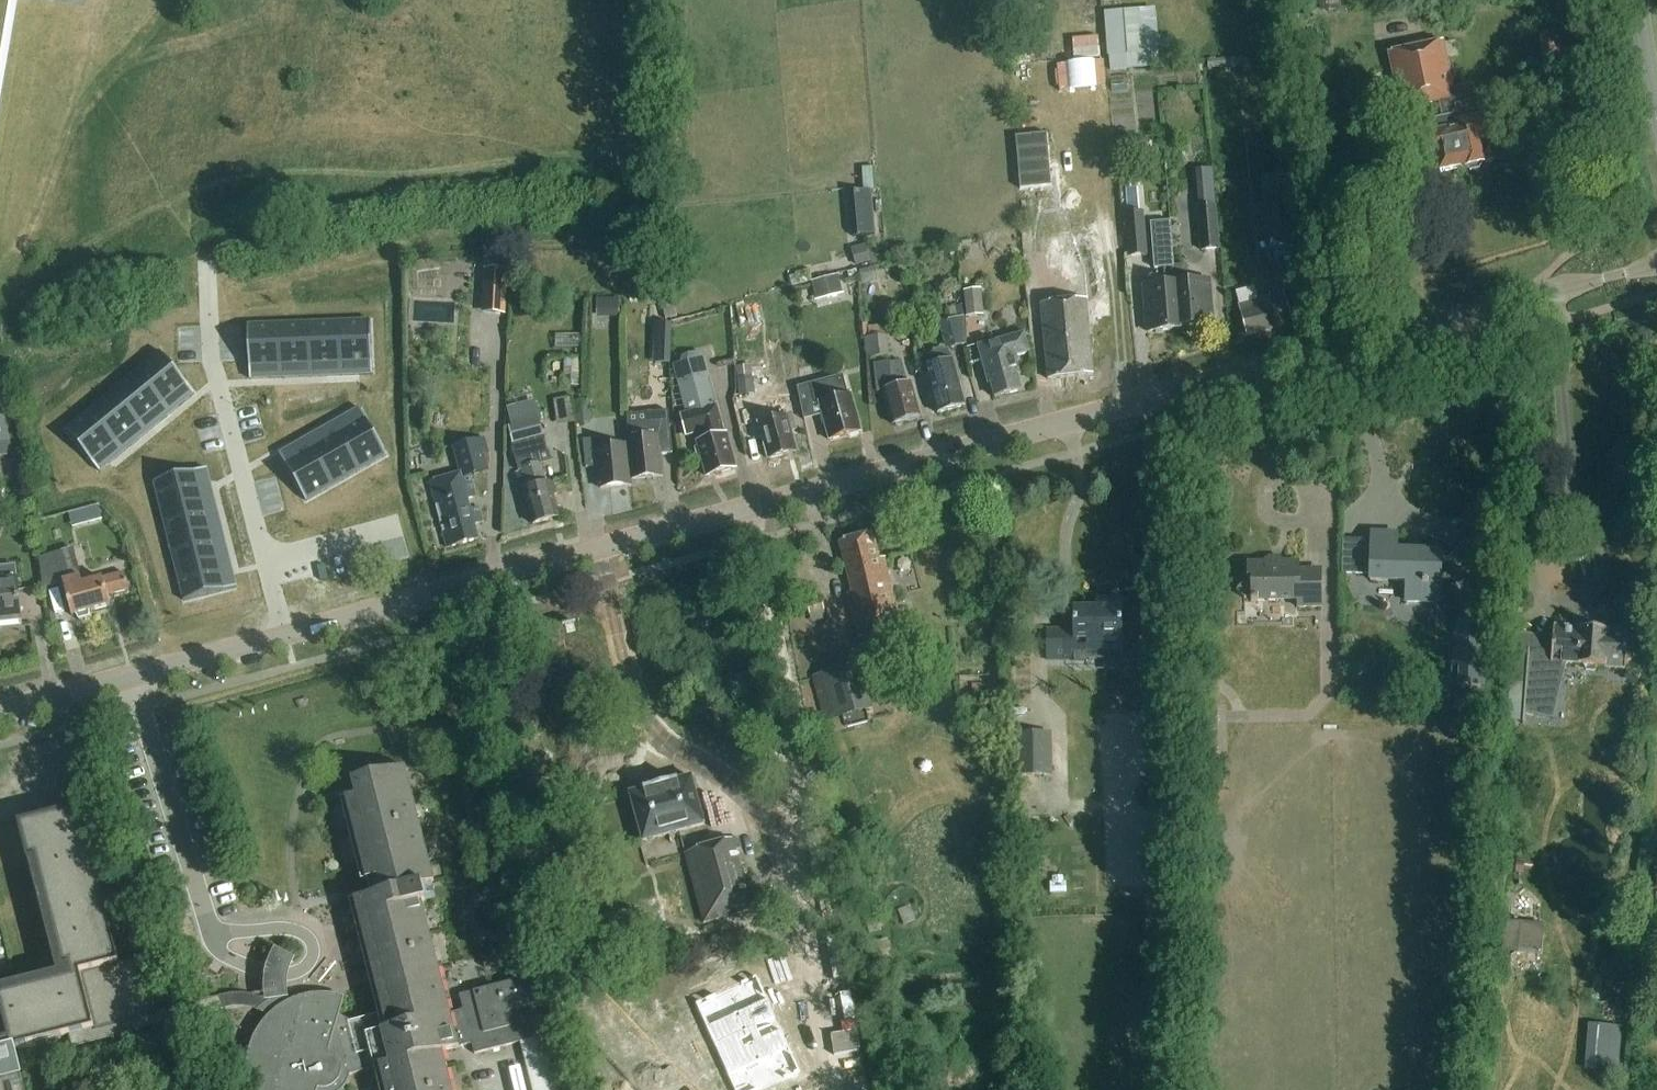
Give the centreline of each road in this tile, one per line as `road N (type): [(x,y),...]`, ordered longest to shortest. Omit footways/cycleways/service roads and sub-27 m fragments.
road 1 (unclassified): [(285,637),(1656,265)]
road 2 (residential): [(266,565),(210,362),(207,265)]
road 3 (unclassified): [(0,715),(285,637)]
road 4 (residential): [(266,565),(395,528)]

